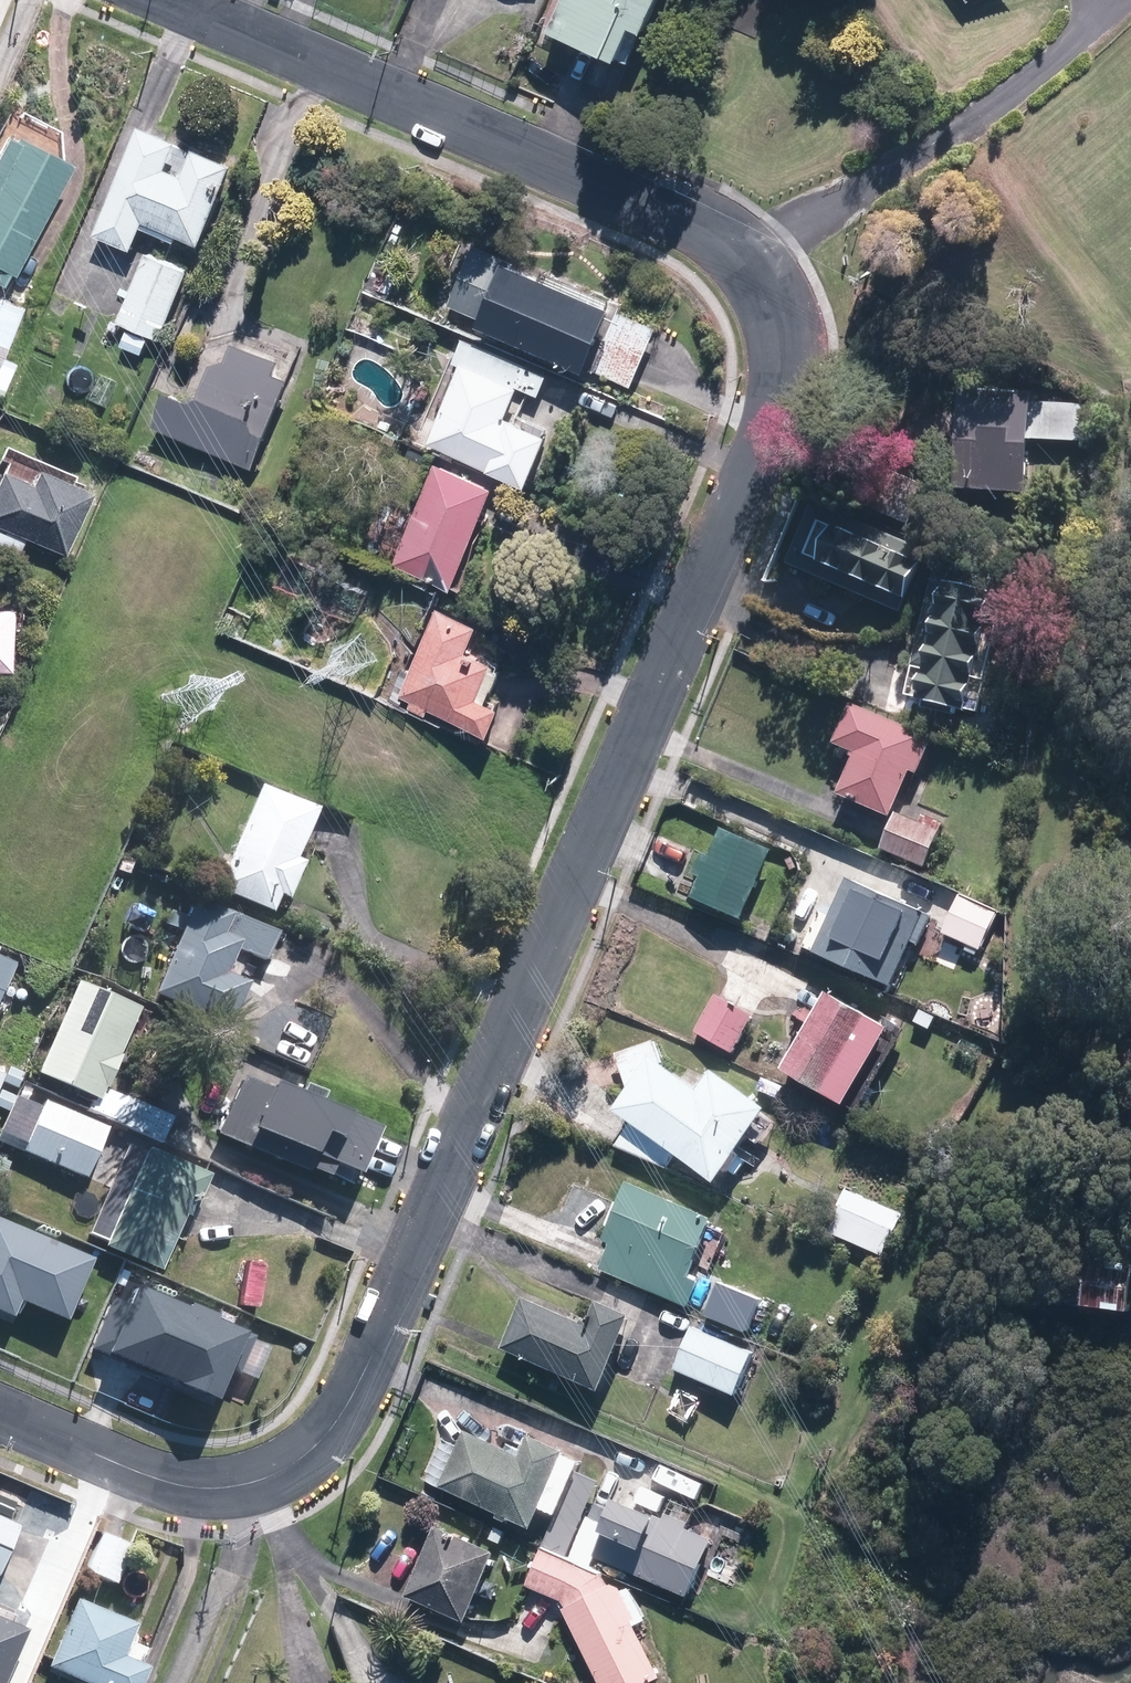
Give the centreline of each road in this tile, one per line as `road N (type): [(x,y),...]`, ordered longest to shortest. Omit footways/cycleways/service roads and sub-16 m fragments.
road 1 (residential): [(0,1413),(191,1489),(254,1483),(328,1436),(352,1401),(765,459),(781,390),(783,347),(771,305),(743,256),(691,220),(176,0)]

